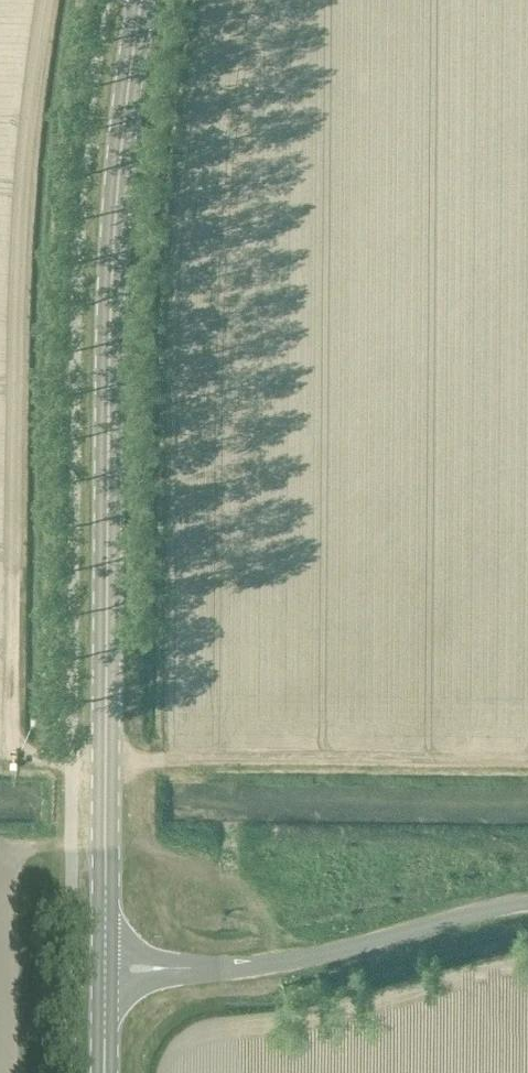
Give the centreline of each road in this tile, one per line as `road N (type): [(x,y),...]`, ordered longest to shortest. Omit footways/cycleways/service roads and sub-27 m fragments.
road 1 (track): [(44,0),(27,115),(18,346),(17,736),(33,756),(71,760),(527,767)]
road 2 (secondary): [(104,953),(109,349),(123,129),(142,0)]
road 3 (unclassified): [(527,901),(274,963),(181,969)]

